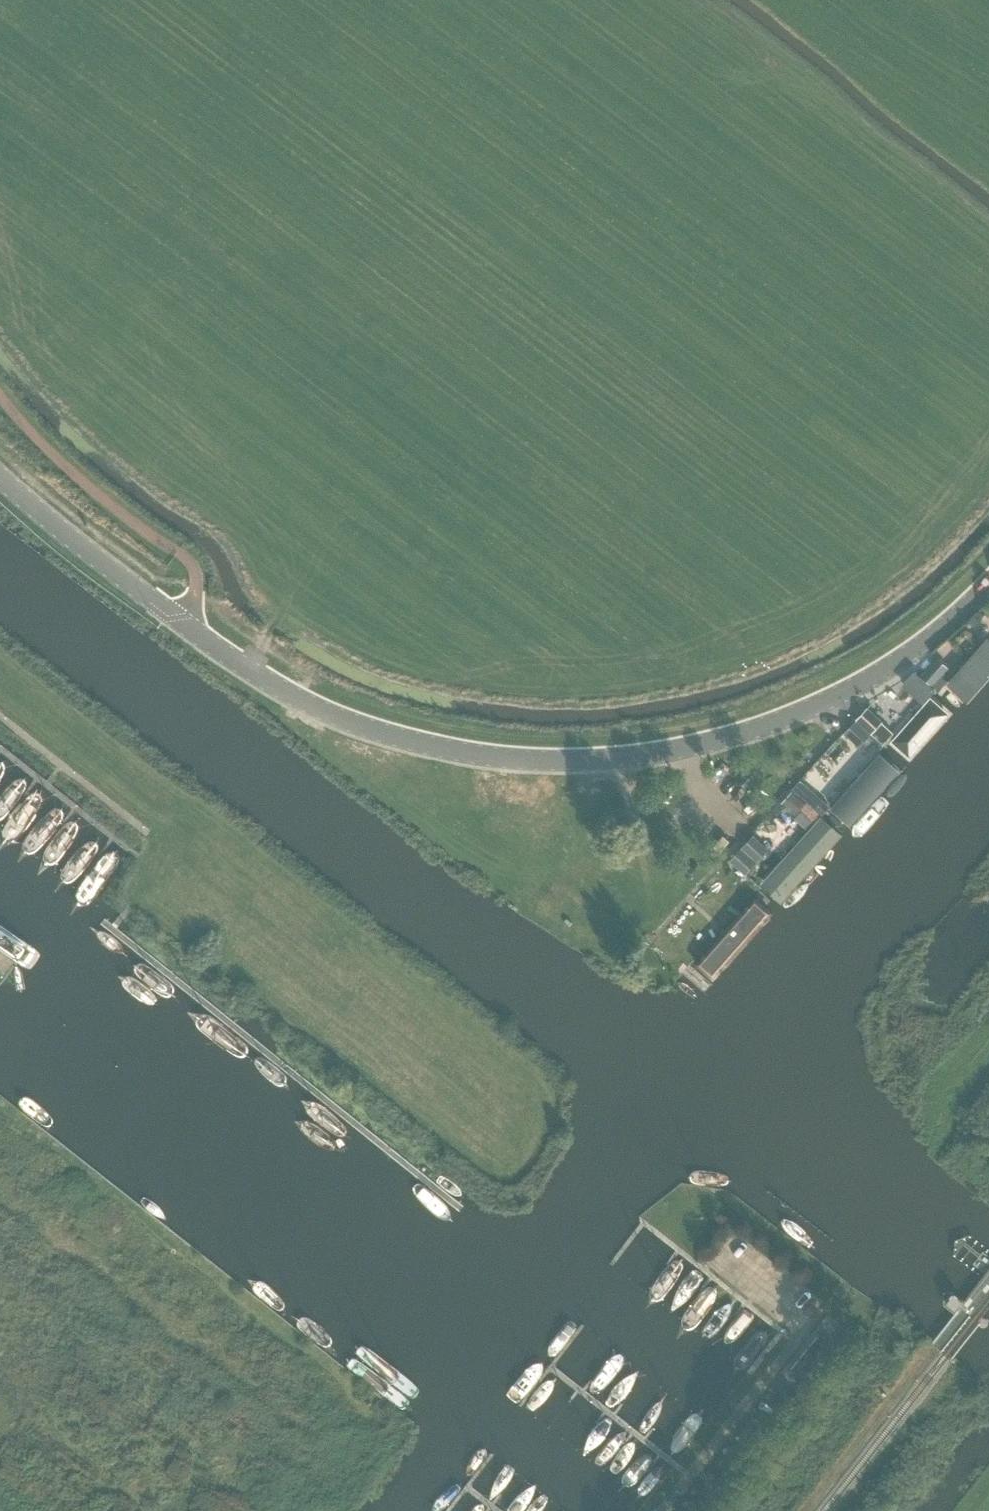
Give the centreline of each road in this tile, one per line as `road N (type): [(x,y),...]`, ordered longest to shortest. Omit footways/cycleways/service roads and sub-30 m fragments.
road 1 (unclassified): [(179,623),(349,726),(480,757),(619,760),(725,740),(824,706),(888,672),(988,584)]
road 2 (unclassified): [(658,1510),(810,1319)]
road 3 (unclassified): [(179,623),(0,479)]

